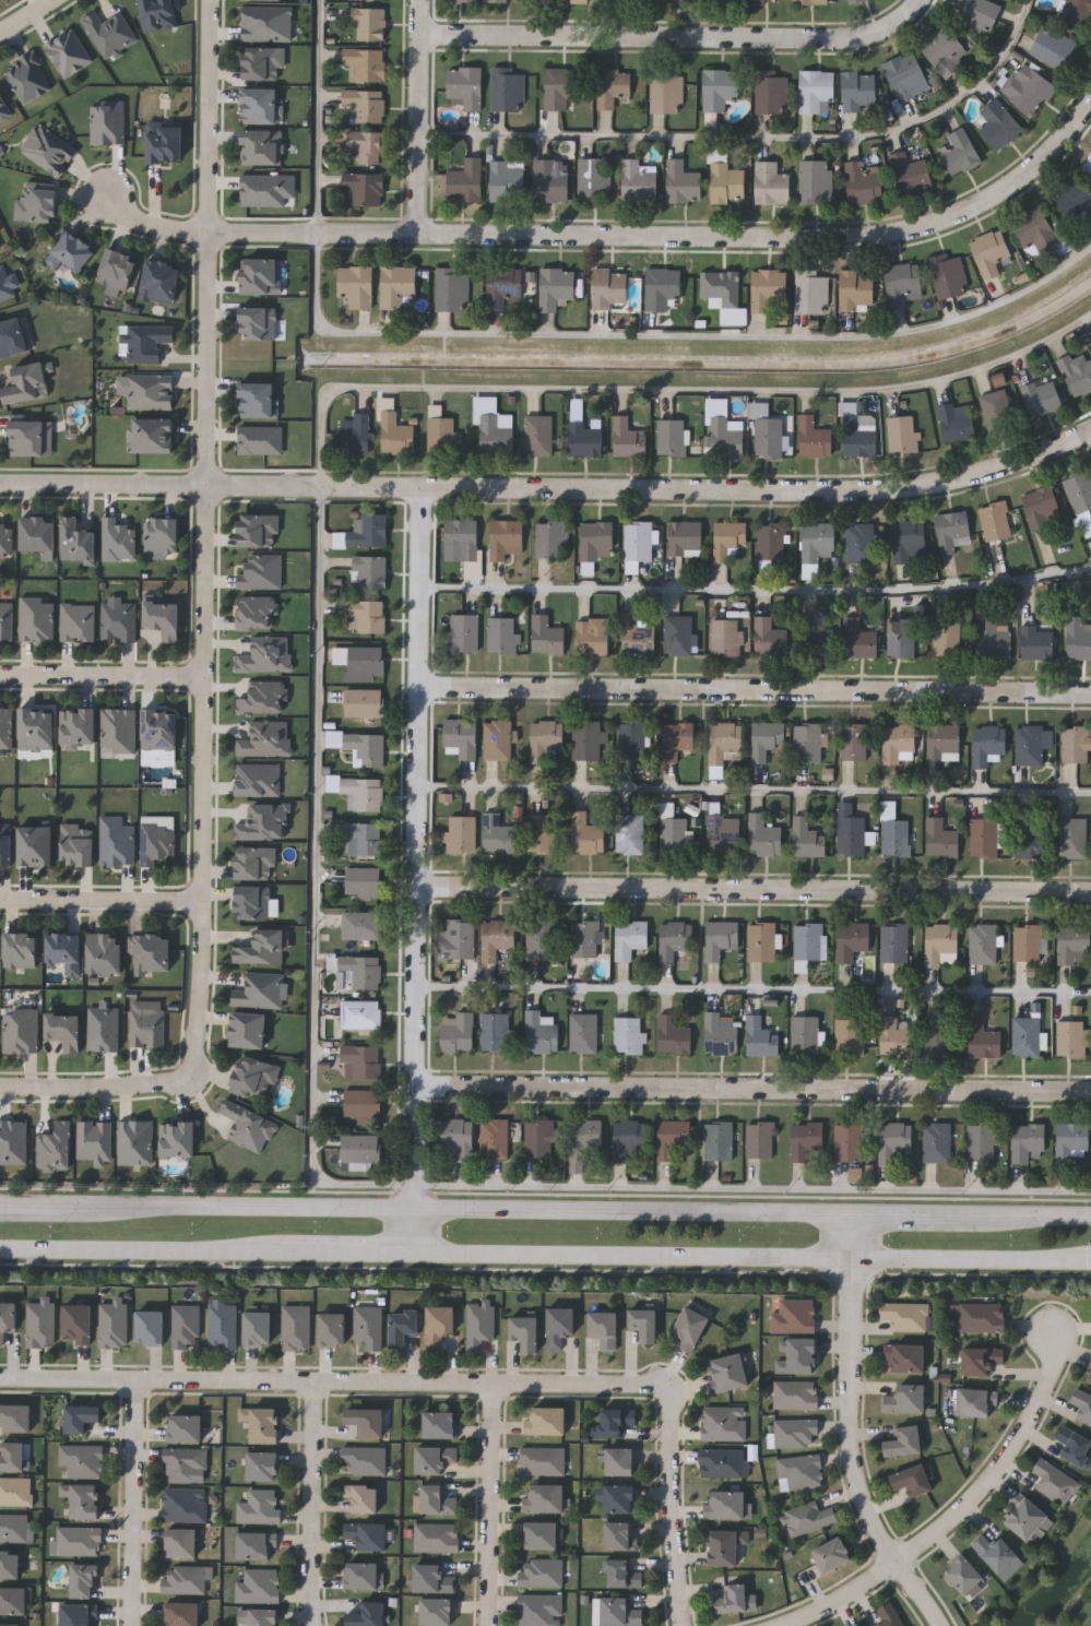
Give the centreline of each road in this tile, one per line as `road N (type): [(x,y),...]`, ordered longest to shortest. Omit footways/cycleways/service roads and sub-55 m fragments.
road 1 (residential): [(316,235),(870,238),(972,209),(1063,138),(1090,99)]
road 2 (secondary): [(854,1213),(62,1208)]
road 3 (residential): [(1090,430),(1052,451),(961,478),(891,489),(322,486)]
road 4 (residential): [(424,490),(419,1251)]
road 5 (residential): [(0,1380),(654,1387),(674,1404)]
road 6 (secondary): [(419,1251),(1090,1262)]
road 7 (residential): [(422,1097),(1090,1094)]
road 8 (residential): [(423,693),(1090,695)]
road 9 (residential): [(1090,894),(424,894)]
road 10 (residential): [(207,486),(202,1000),(190,1078)]
road 11 (residential): [(921,0),(875,35),(816,39),(424,35)]
road 12 (residential): [(209,0),(207,486)]
road 13 (residential): [(940,1625),(869,1516),(854,1468),(852,1260)]
road 14 (residential): [(322,486),(0,486)]
road 15 (residential): [(898,1562),(964,1510),(1009,1456),(1055,1362),(1055,1332)]
road 16 (secondary): [(0,1252),(281,1253)]
road 17 (residential): [(137,1381),(133,1625)]
road 18 (residential): [(314,1625),(316,1384)]
road 19 (residential): [(492,1625),(493,1385)]
road 20 (residential): [(424,0),(418,236)]
road 21 (residential): [(674,1404),(671,1489),(683,1625)]
road 22 (residential): [(316,235),(171,228),(135,218),(106,194)]
road 23 (residential): [(206,678),(0,677)]
road 24 (residential): [(0,901),(203,902)]
road 25 (residential): [(190,1078),(92,1090),(0,1086)]
road 26 (secondary): [(281,1253),(419,1251)]
road 27 (residential): [(779,1625),(813,1615),(898,1562)]
road 28 (secondary): [(1090,1215),(958,1214)]

